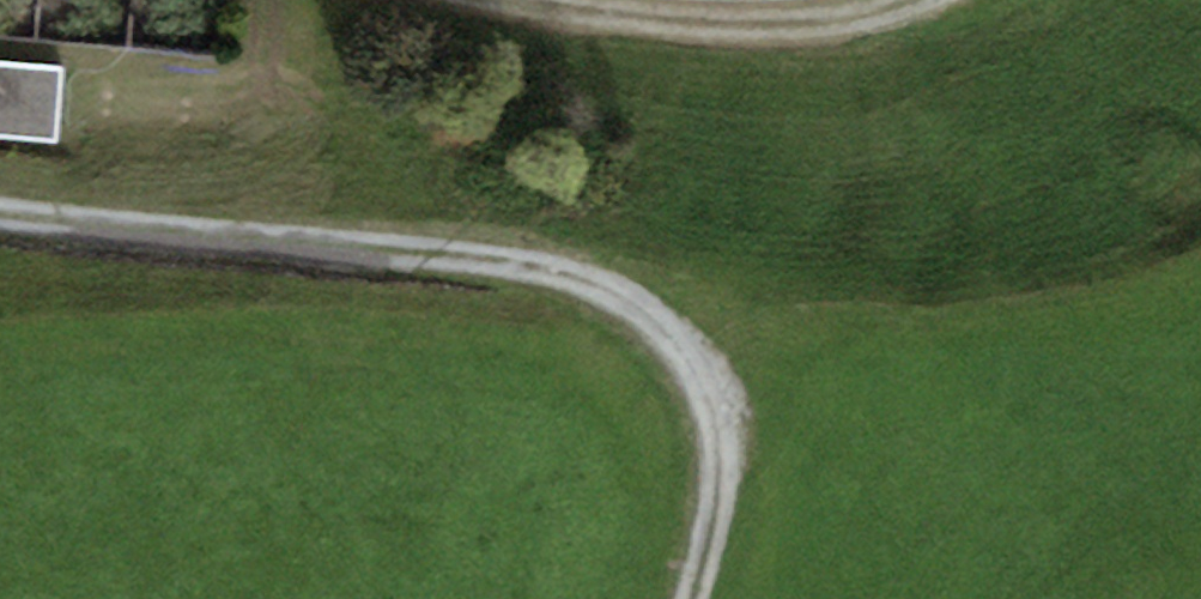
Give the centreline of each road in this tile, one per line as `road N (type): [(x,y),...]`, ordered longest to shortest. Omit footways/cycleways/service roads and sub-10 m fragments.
road 1 (track): [(691,598),(716,508),(709,409),(687,352),(637,304),(548,271),(0,213)]
road 2 (track): [(507,0),(639,19),(779,25),(903,0)]

